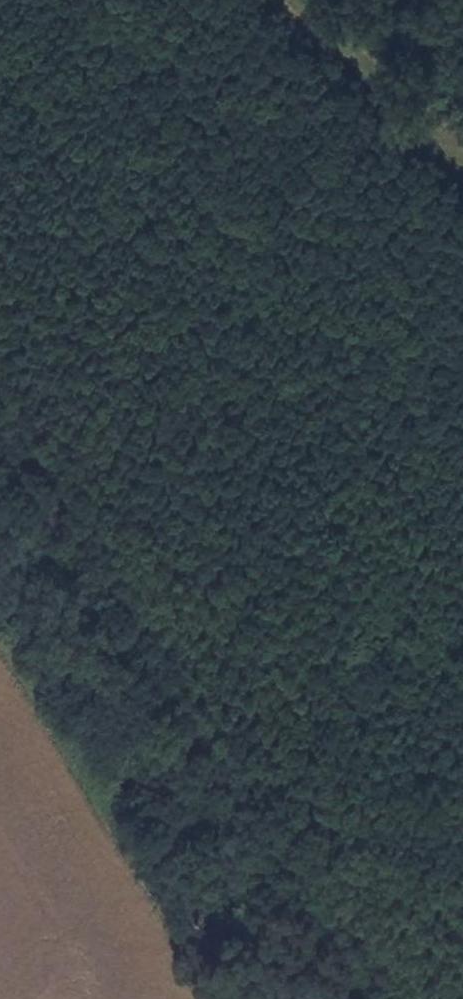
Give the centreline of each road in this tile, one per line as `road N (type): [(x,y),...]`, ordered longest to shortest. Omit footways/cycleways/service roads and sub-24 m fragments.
road 1 (track): [(462,158),(297,0)]

